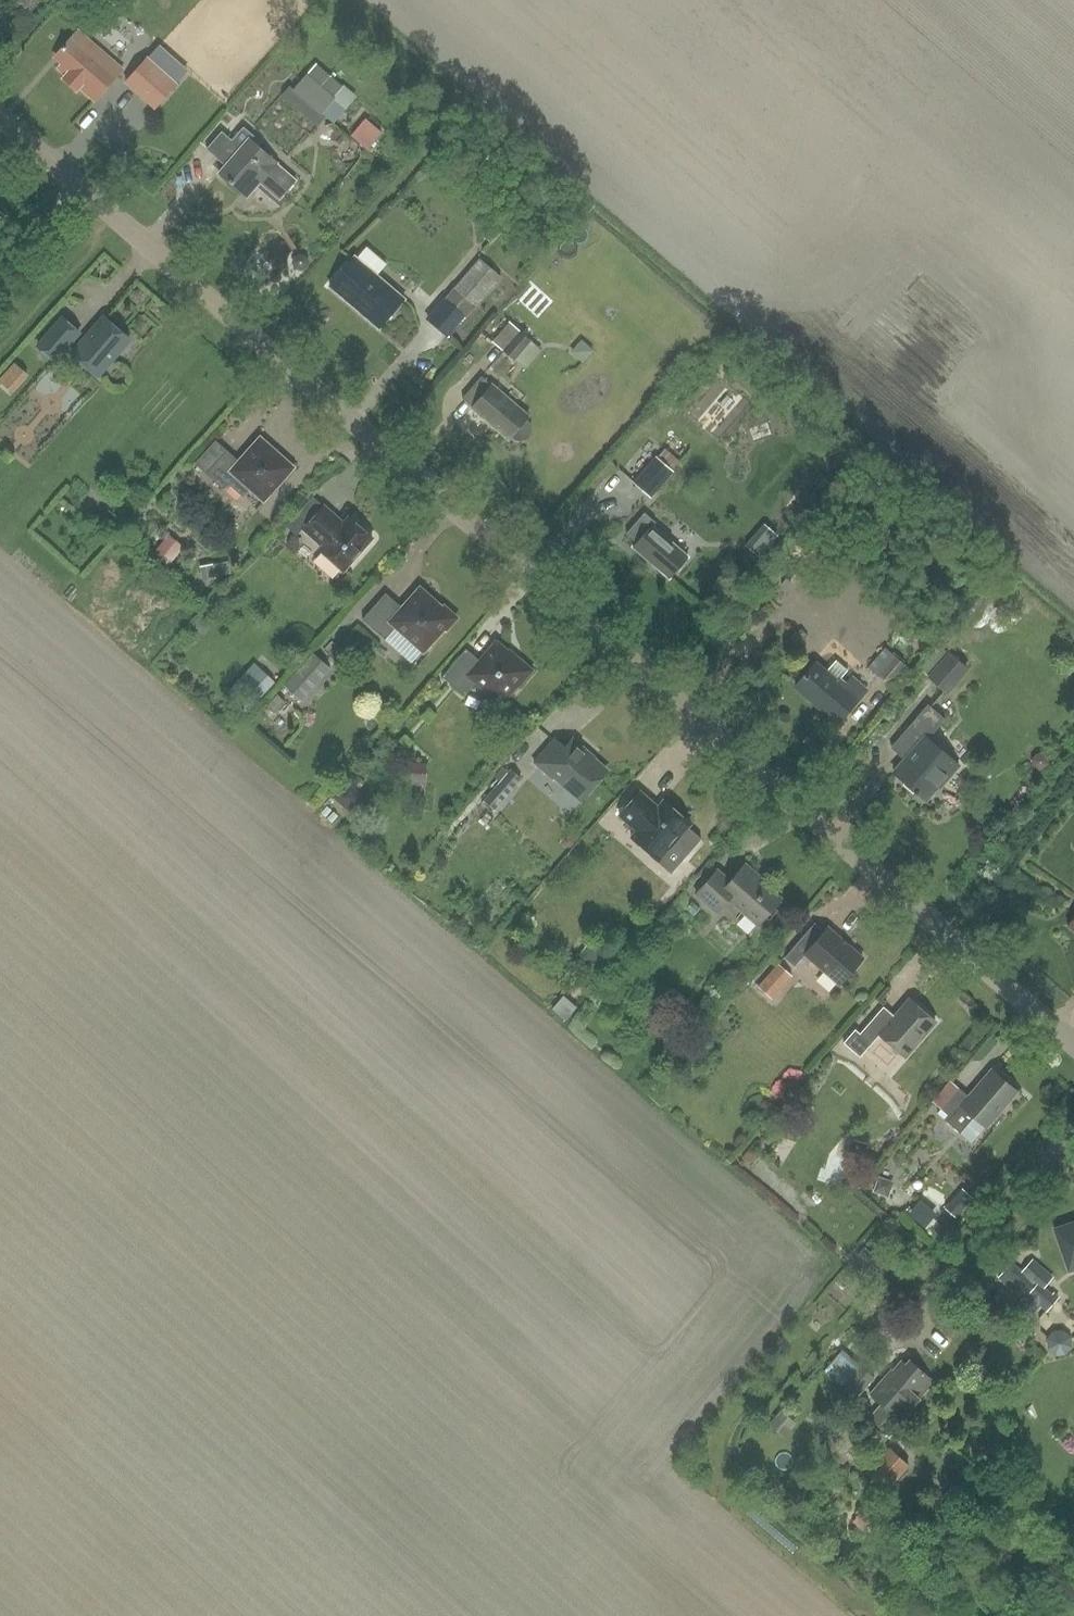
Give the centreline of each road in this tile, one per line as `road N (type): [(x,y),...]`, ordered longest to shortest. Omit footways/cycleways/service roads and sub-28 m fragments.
road 1 (unclassified): [(1073,1032),(0,102)]

